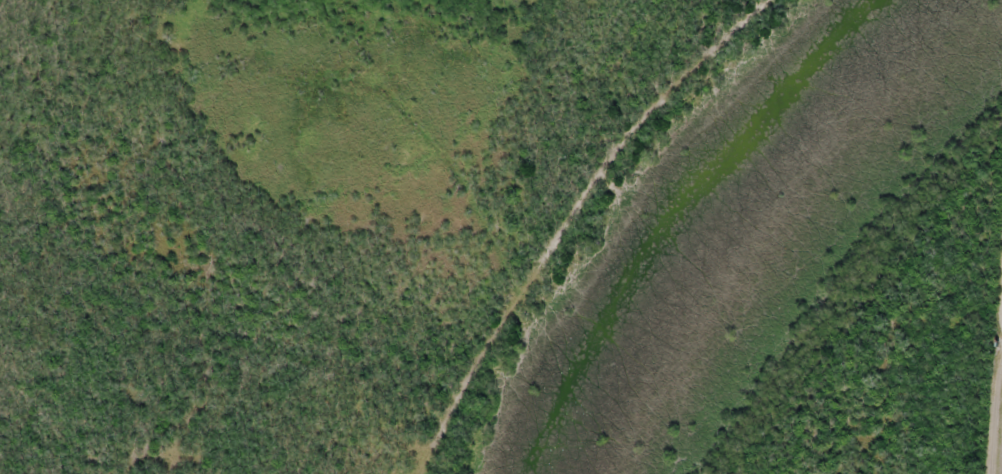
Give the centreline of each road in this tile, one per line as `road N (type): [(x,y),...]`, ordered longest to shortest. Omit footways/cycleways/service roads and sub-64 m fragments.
road 1 (residential): [(751,0),(692,59),(408,473)]

